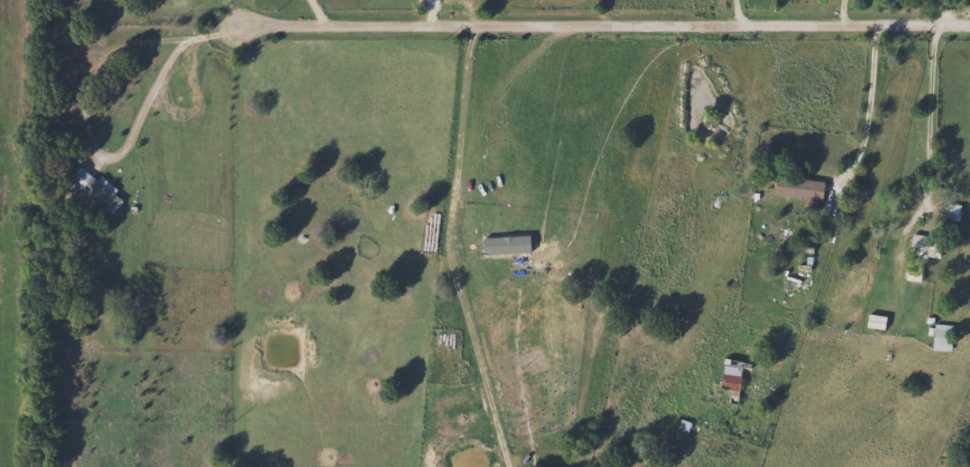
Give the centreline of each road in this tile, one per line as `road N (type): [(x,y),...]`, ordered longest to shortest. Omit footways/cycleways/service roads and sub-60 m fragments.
road 1 (residential): [(201,38),(249,26),(969,26)]
road 2 (residential): [(127,152),(177,58),(201,38)]

